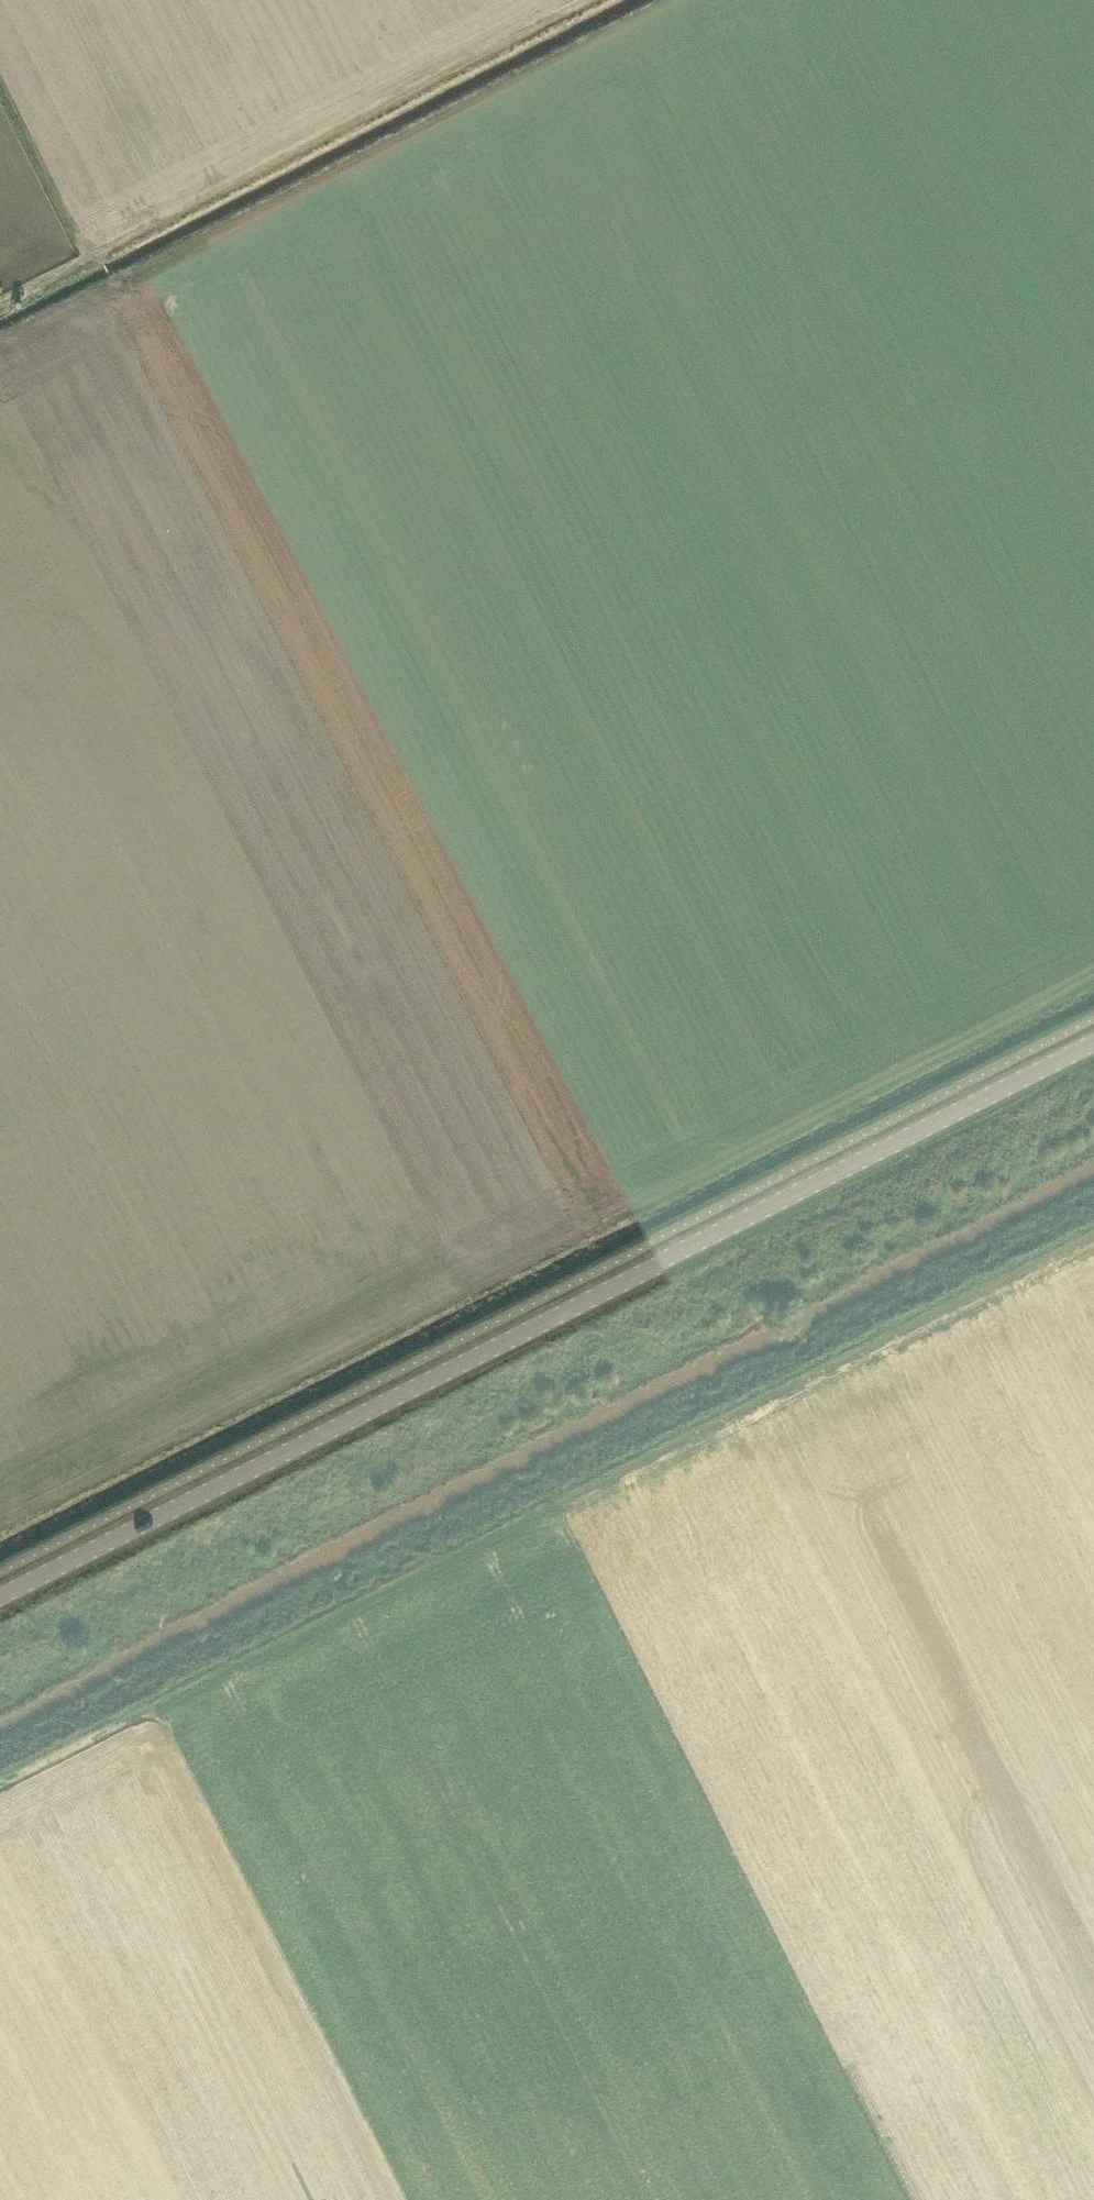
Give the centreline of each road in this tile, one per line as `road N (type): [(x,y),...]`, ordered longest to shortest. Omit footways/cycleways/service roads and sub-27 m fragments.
road 1 (unclassified): [(0,1596),(1093,1043)]

